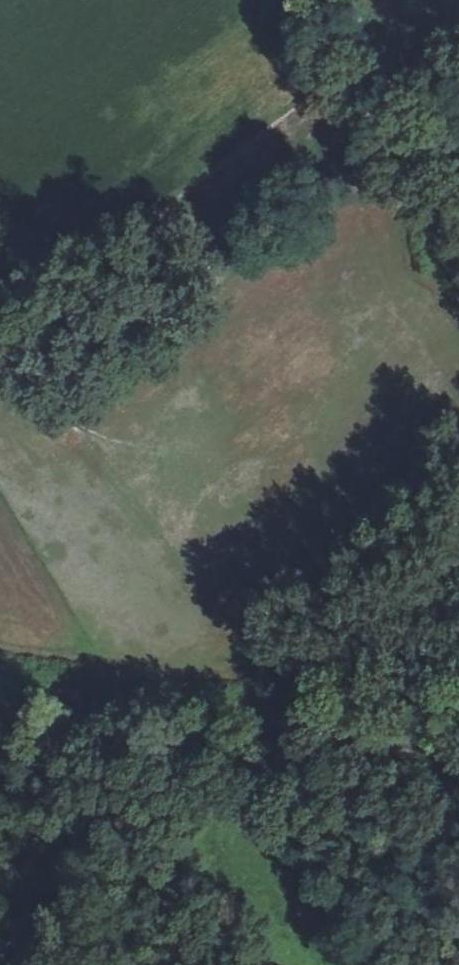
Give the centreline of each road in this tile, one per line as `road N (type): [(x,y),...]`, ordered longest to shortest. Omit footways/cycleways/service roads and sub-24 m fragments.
road 1 (track): [(339,0),(458,266)]

